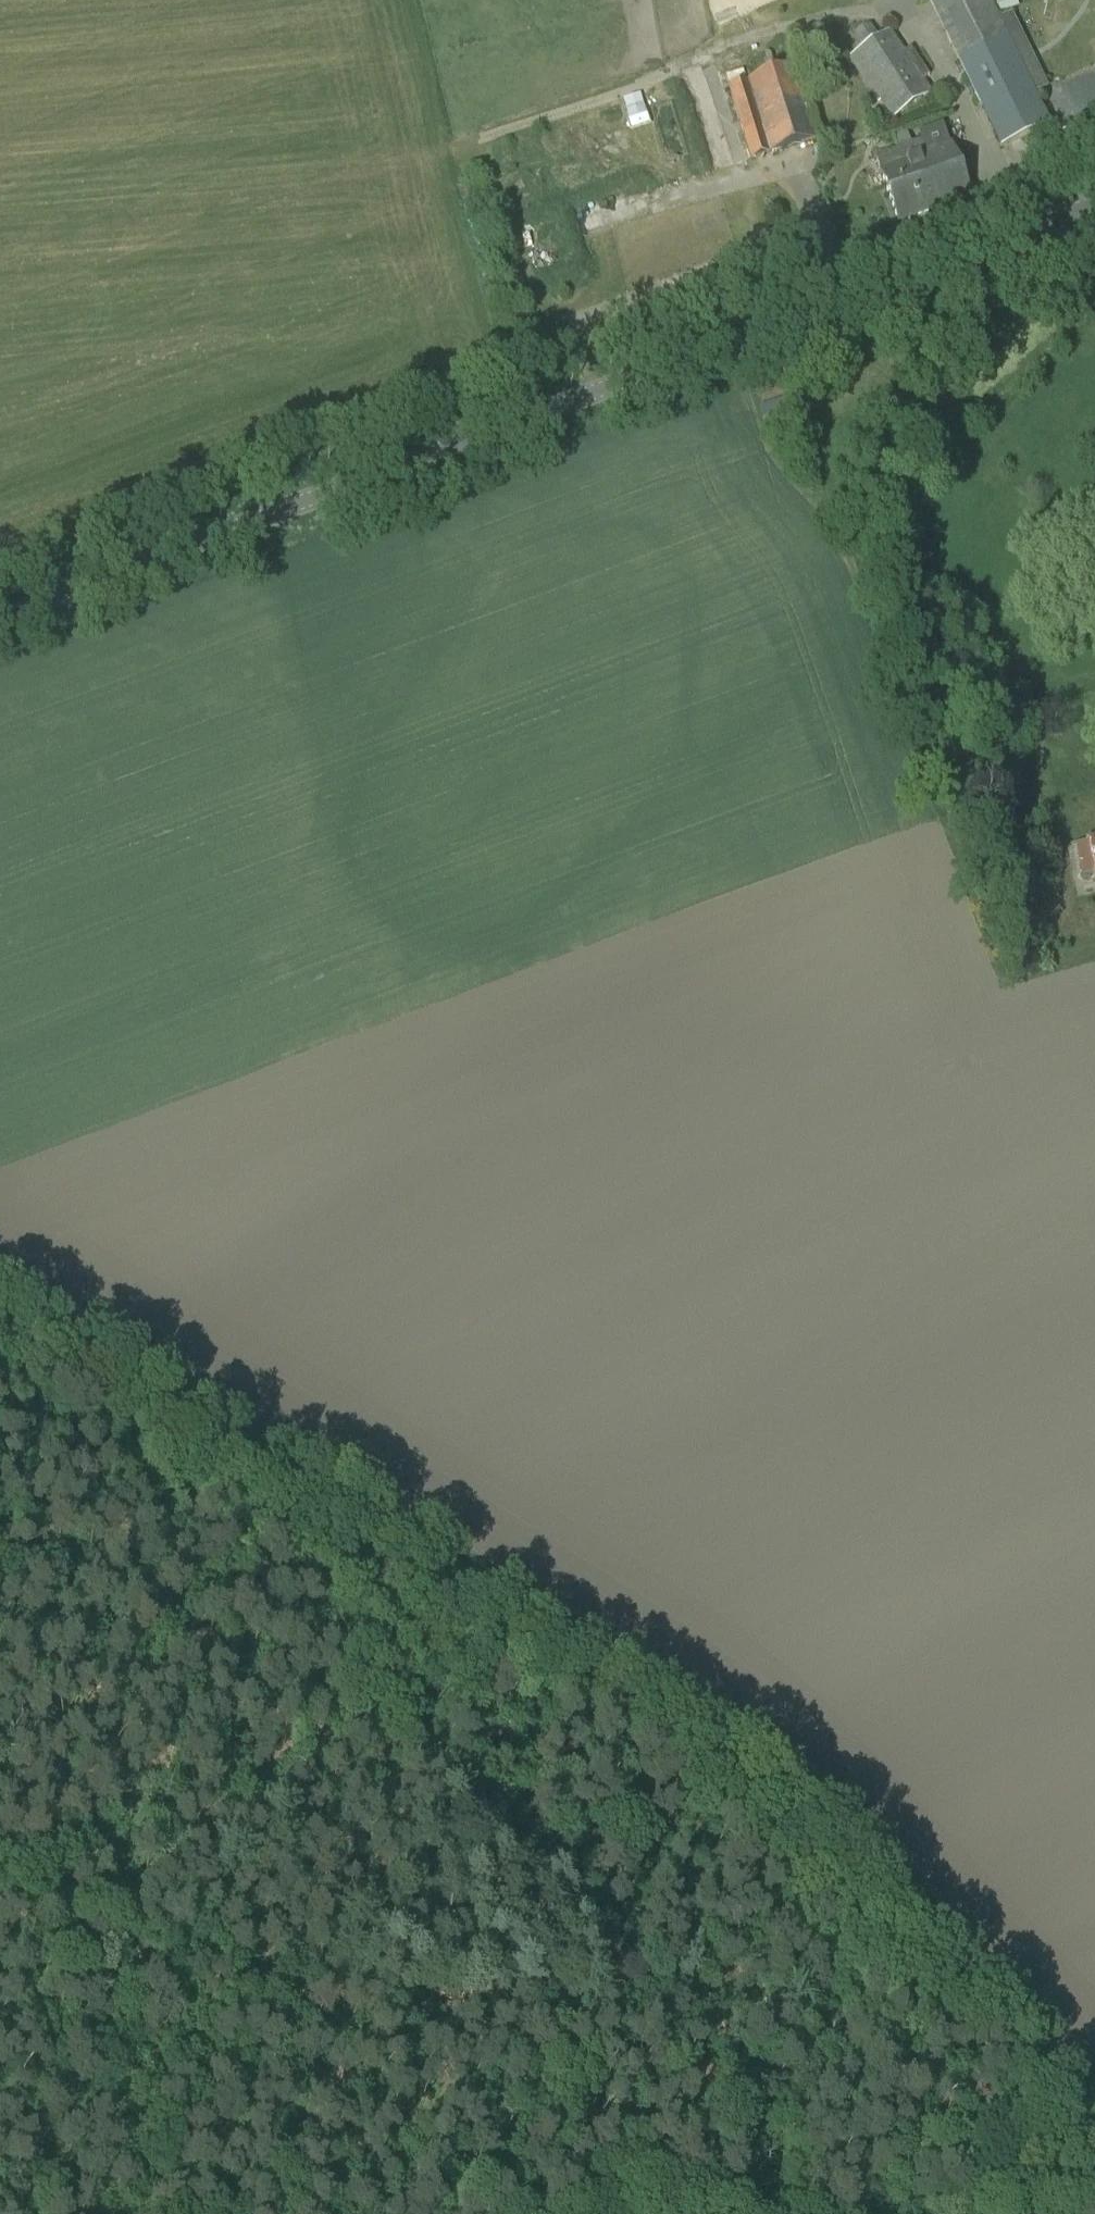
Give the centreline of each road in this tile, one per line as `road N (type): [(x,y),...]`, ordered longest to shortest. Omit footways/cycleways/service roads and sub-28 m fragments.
road 1 (unclassified): [(0,612),(1094,203)]

